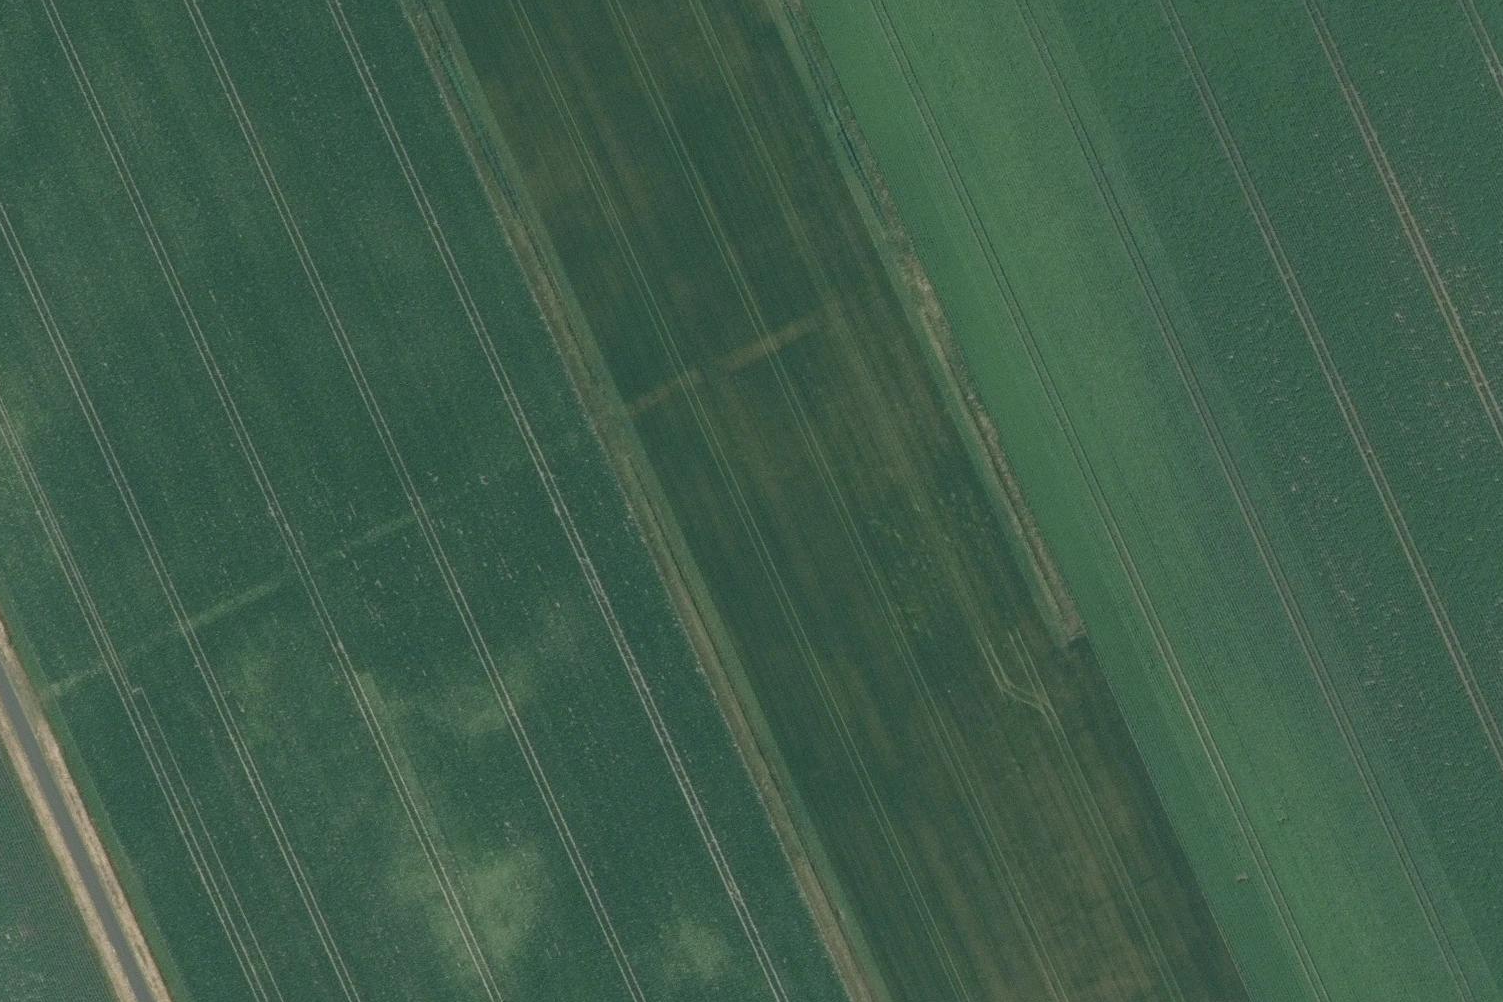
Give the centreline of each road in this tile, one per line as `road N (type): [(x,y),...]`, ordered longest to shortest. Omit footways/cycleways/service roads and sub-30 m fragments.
road 1 (unclassified): [(146,1001),(0,677)]

